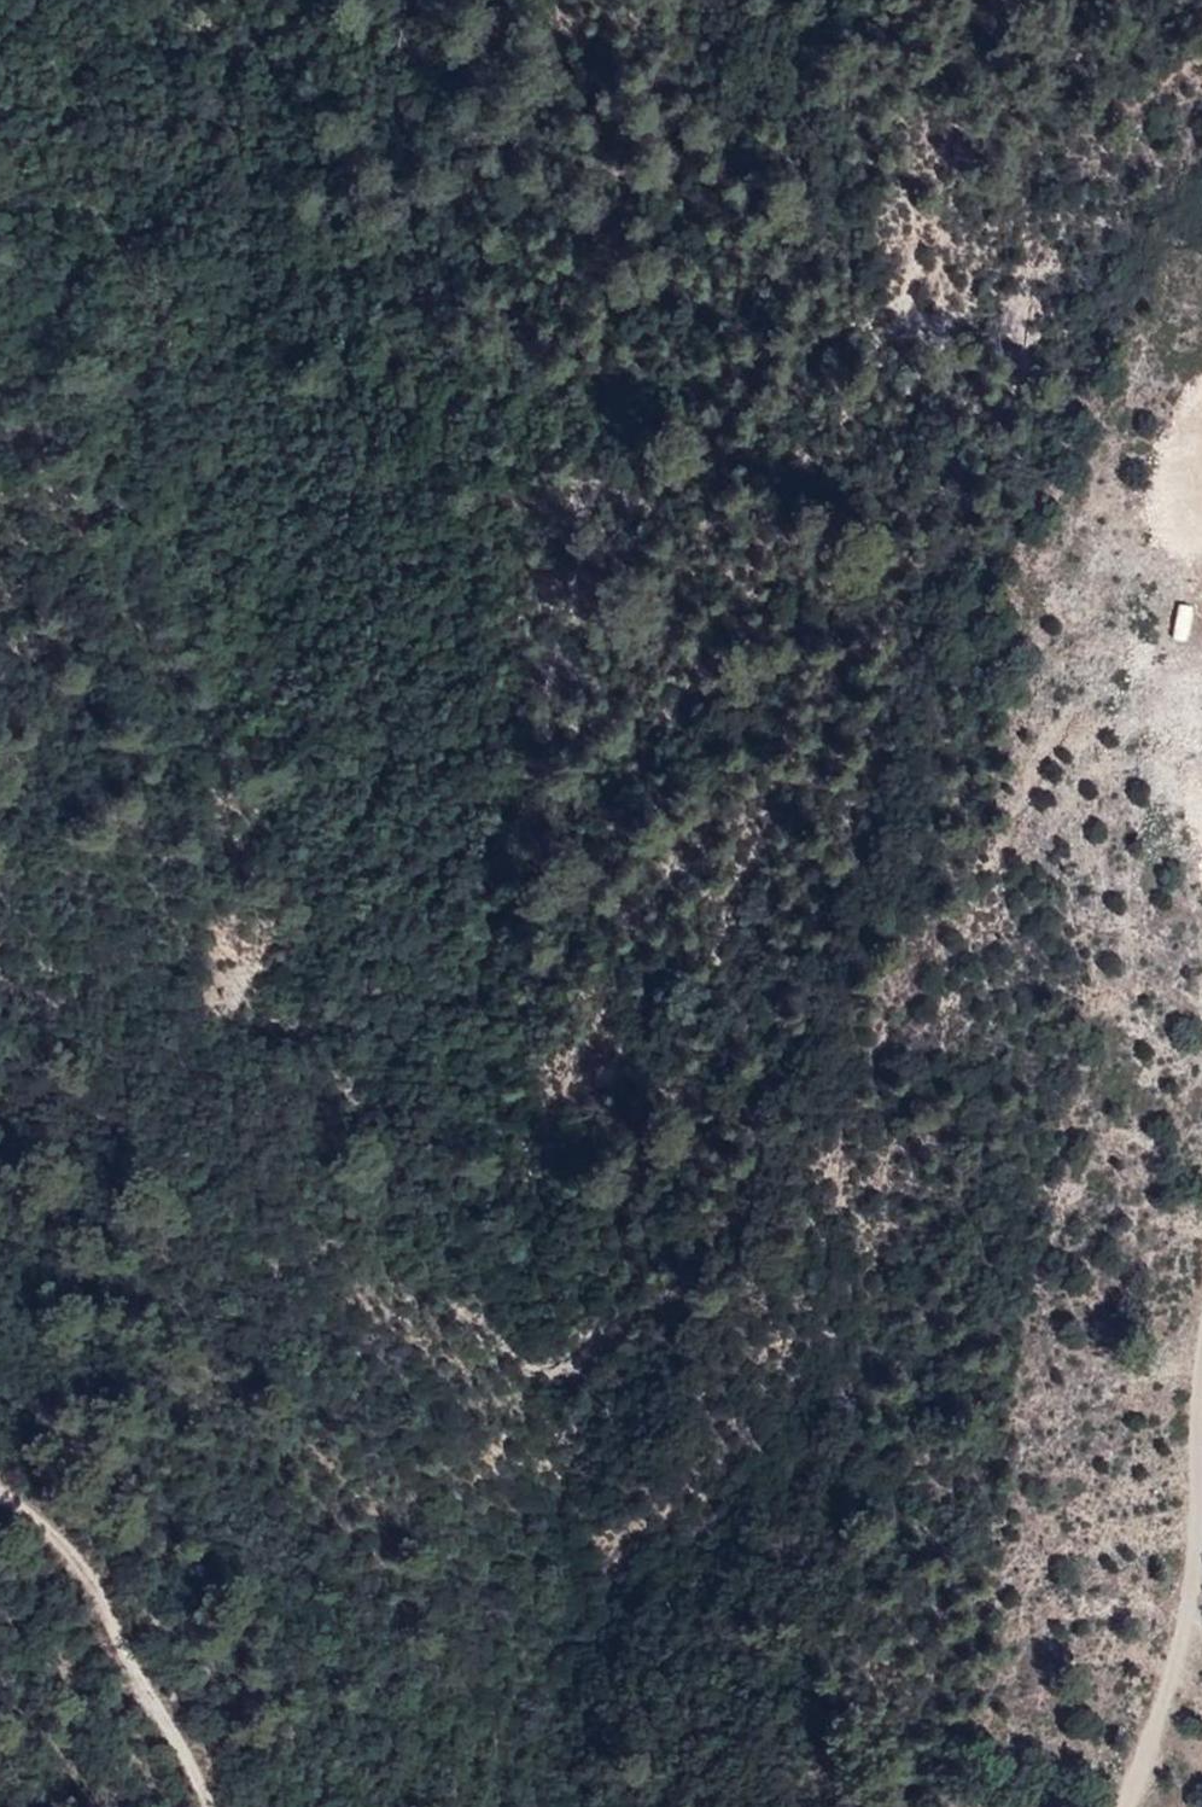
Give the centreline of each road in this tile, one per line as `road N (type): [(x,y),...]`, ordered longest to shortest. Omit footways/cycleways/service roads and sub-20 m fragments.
road 1 (track): [(1201,1376),(1178,1647),(1118,1806)]
road 2 (track): [(214,1806),(91,1576),(0,1492)]

